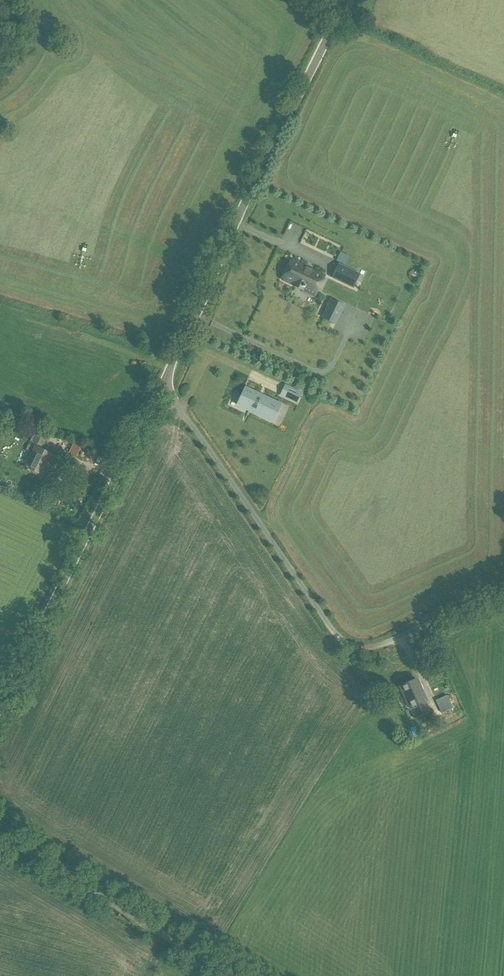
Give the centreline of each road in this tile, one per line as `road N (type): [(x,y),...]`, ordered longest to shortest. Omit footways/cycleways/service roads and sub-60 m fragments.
road 1 (tertiary): [(0,717),(344,0)]
road 2 (unclassified): [(235,975),(0,833)]

